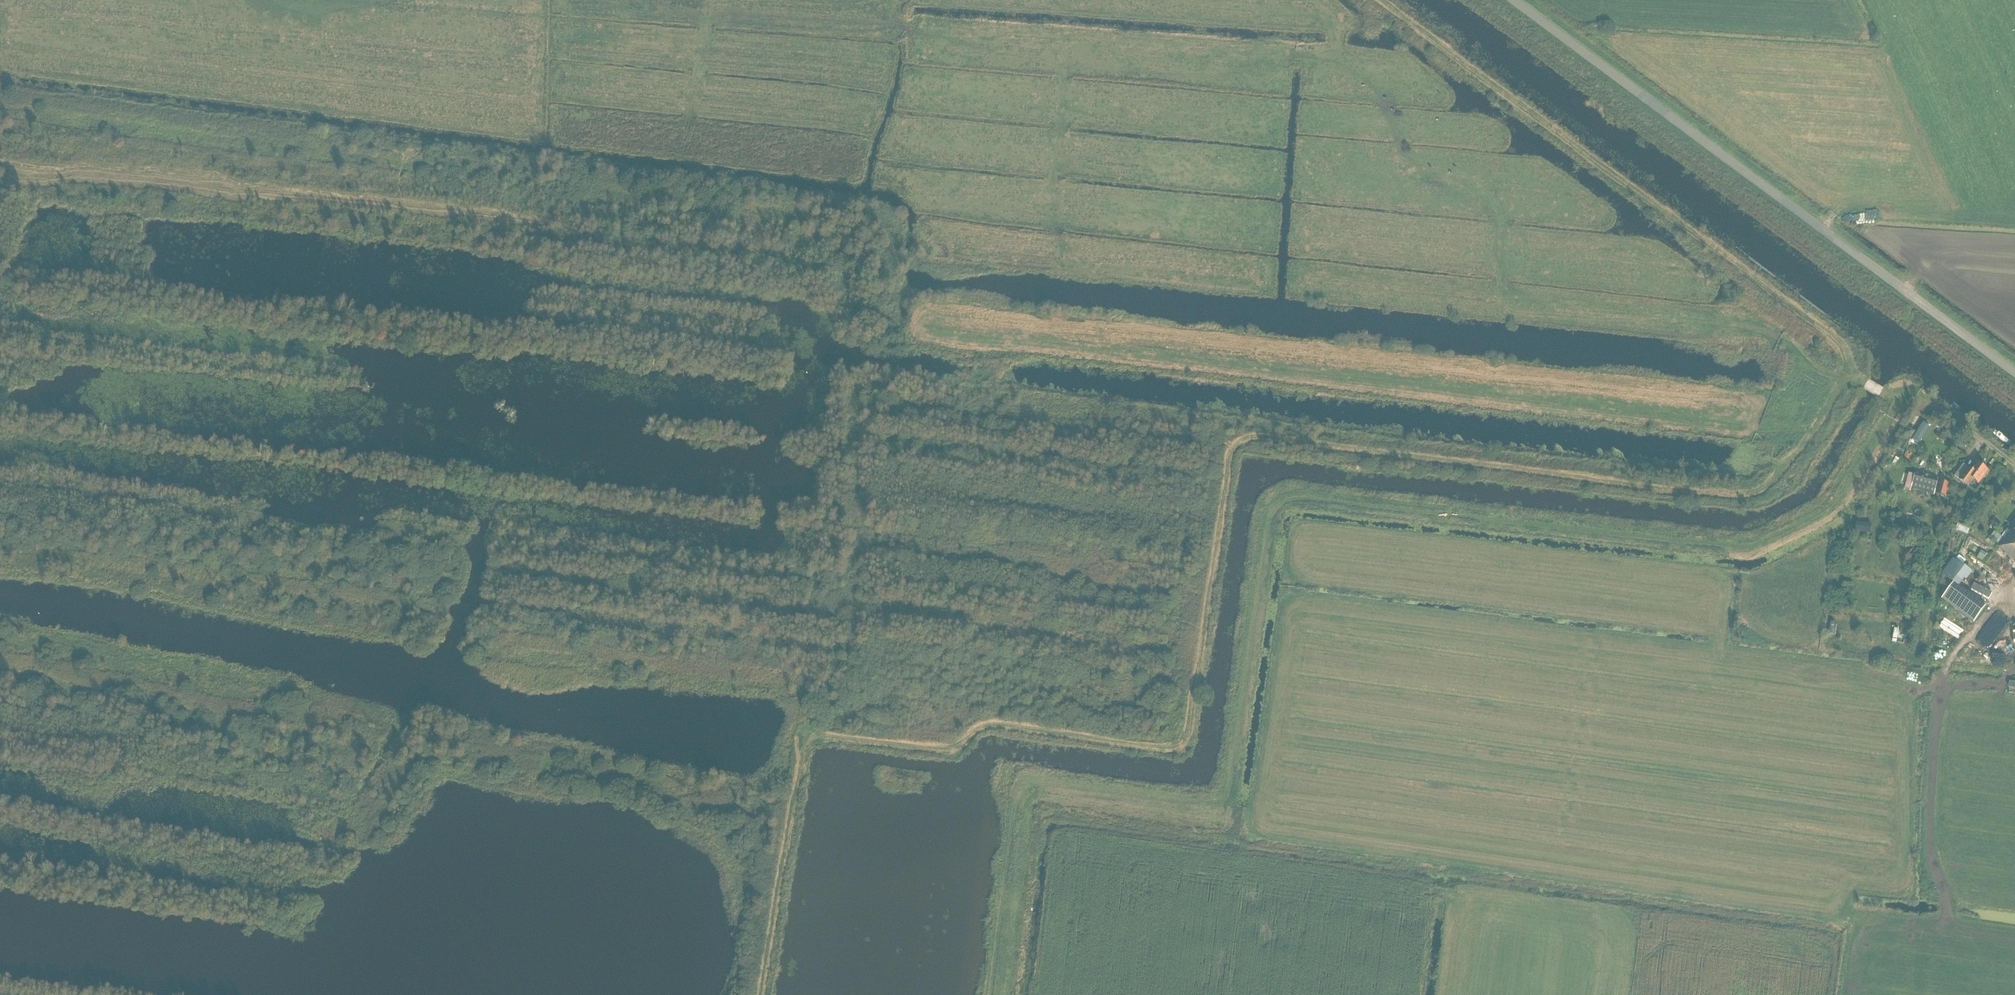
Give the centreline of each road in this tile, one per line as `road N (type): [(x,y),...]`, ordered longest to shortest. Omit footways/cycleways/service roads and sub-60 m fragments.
road 1 (track): [(761,994),(810,743),(825,737),(948,753),(987,727),(1181,753),(1241,446),(1740,496),(1768,488),(1849,377)]
road 2 (tertiary): [(2014,372),(1512,0)]
road 3 (track): [(1849,377),(1847,350),(1378,0)]
road 4 (track): [(0,162),(330,197)]
road 5 (track): [(0,110),(257,146)]
road 6 (track): [(1983,439),(1912,391),(1882,393),(1849,377)]

